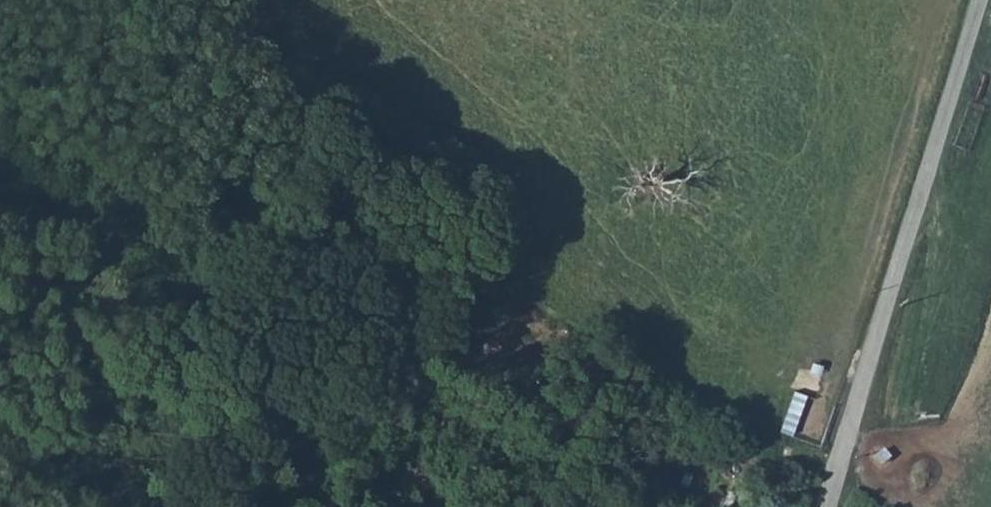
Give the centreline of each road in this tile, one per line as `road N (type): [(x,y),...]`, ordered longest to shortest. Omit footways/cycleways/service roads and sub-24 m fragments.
road 1 (unclassified): [(979,0),(837,483)]

